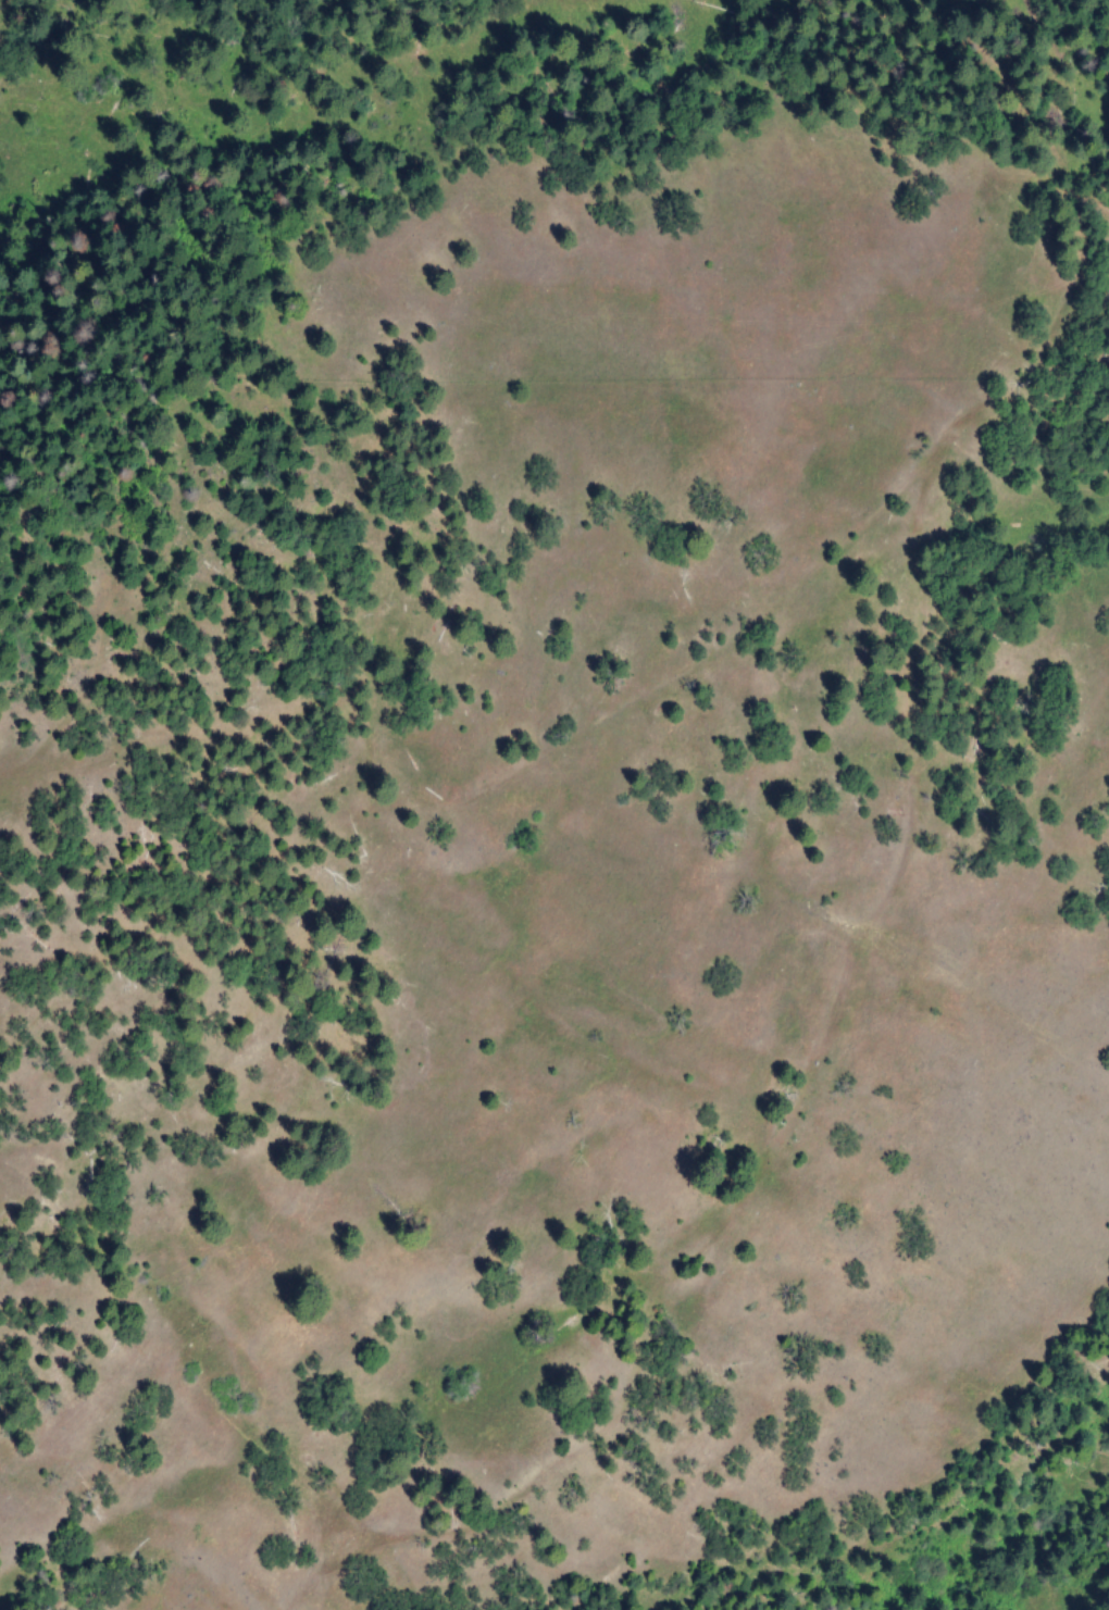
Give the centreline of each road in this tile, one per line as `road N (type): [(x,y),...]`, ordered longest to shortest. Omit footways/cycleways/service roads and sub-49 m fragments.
road 1 (residential): [(413,1609),(384,1542),(733,1165),(796,1034),(858,588),(889,488),(964,357),(964,275),(749,0)]
road 2 (residential): [(1108,1490),(734,1609)]

